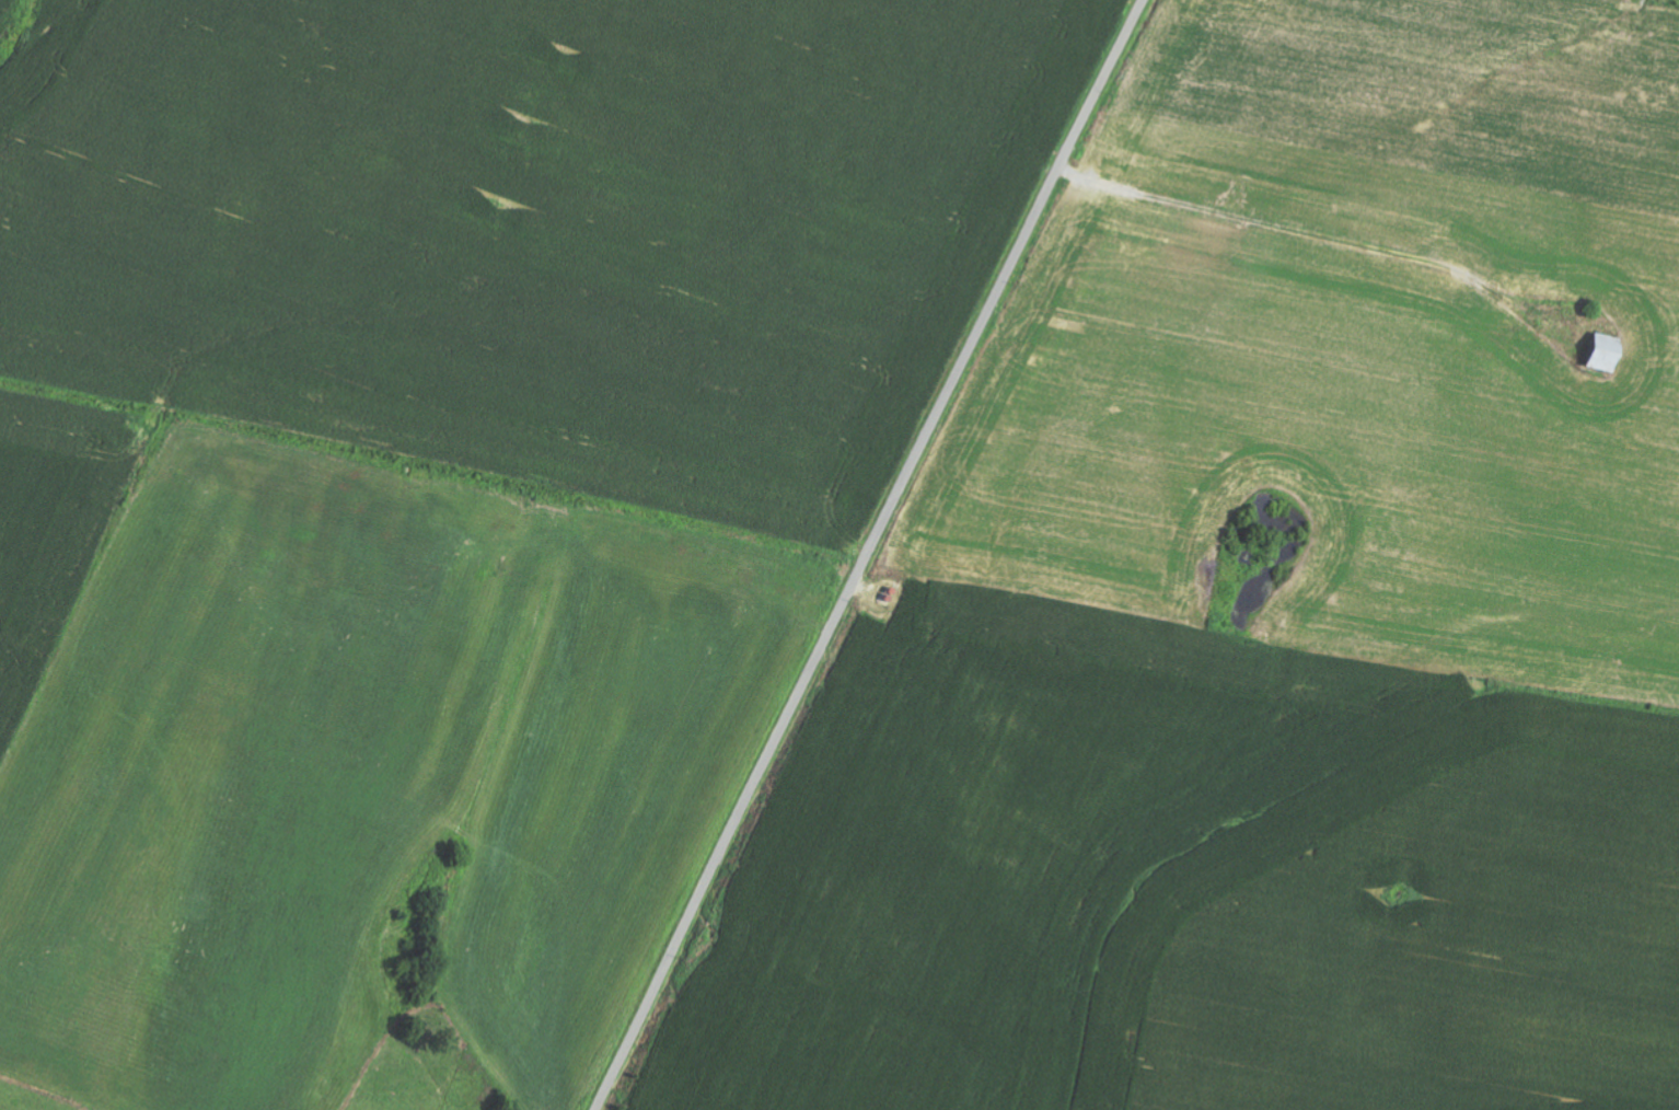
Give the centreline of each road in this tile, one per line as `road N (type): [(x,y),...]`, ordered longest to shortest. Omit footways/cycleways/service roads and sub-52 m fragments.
road 1 (residential): [(1145,0),(597,1109)]

